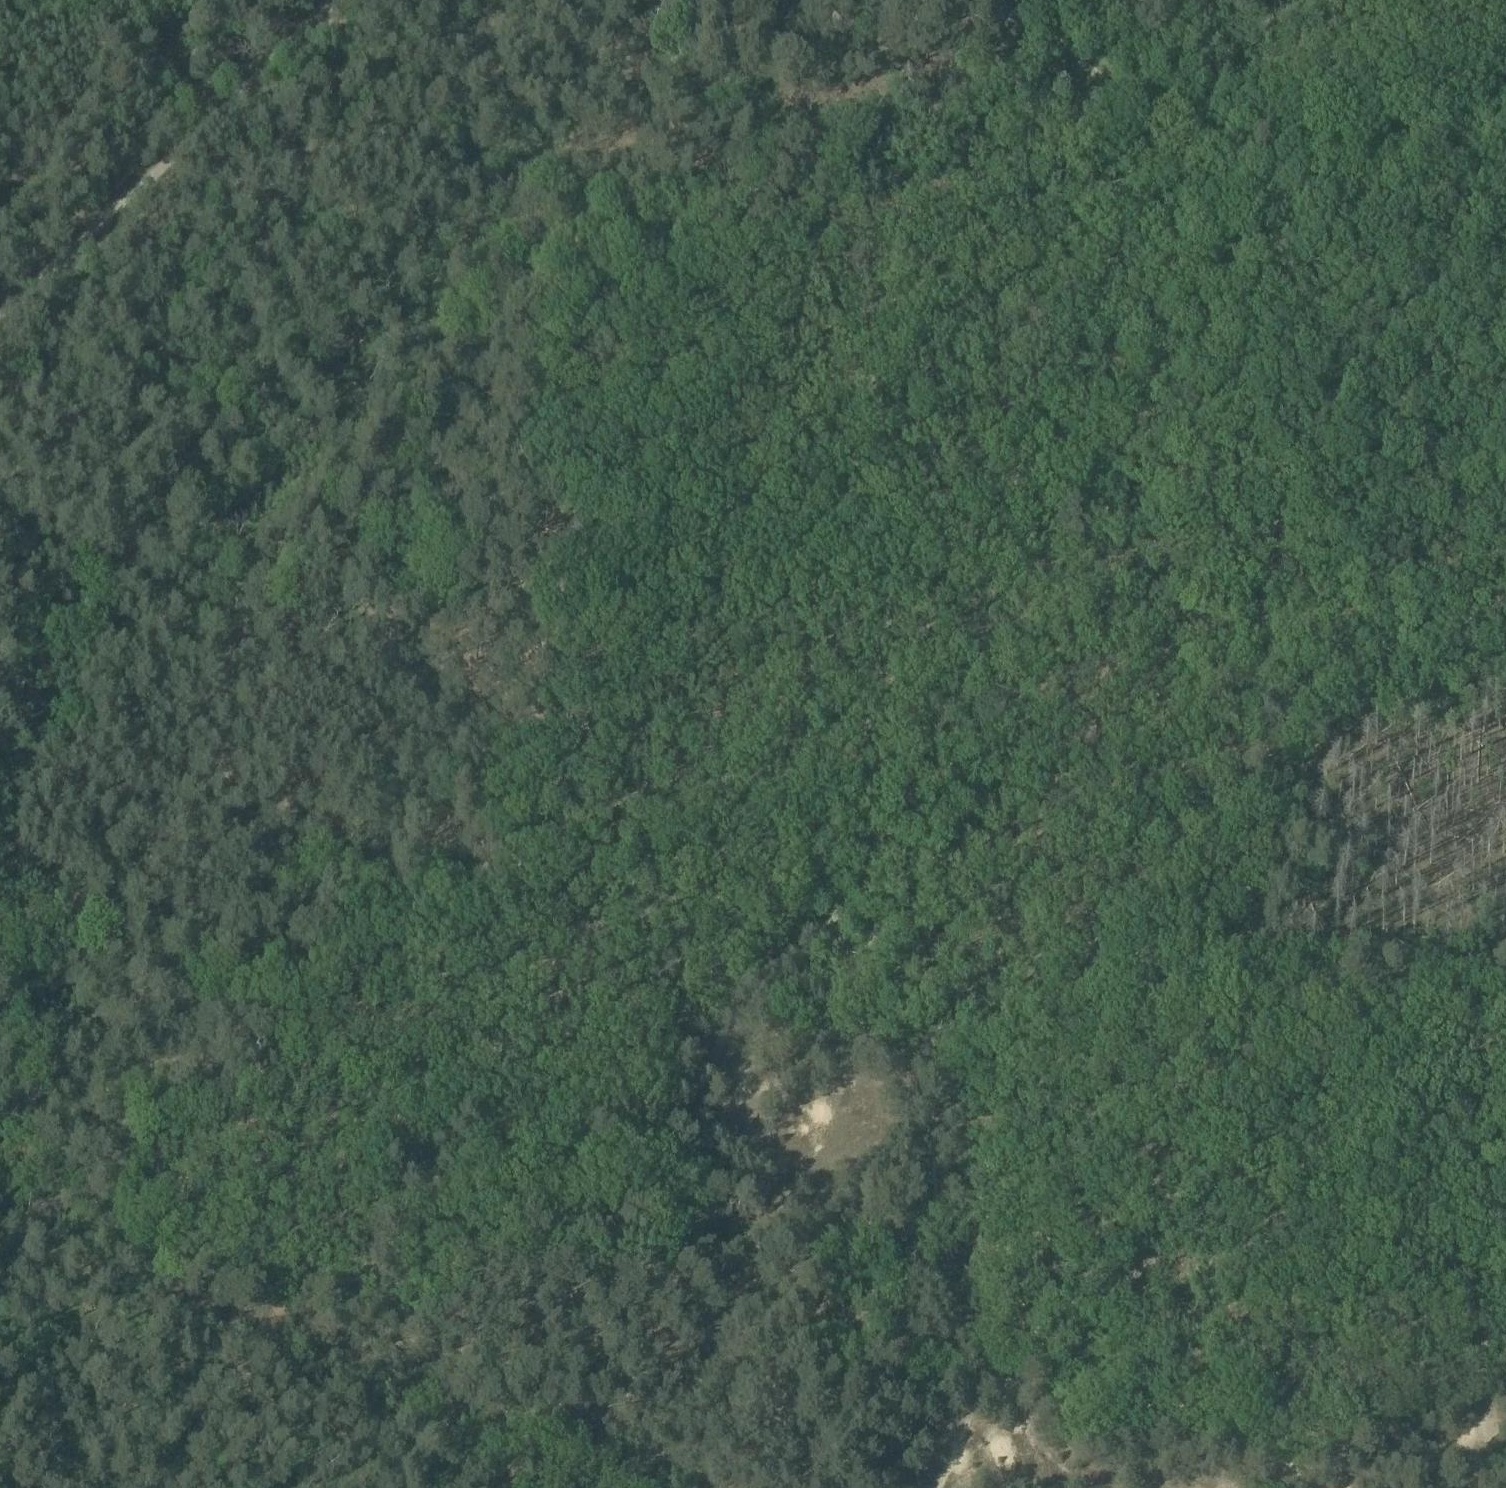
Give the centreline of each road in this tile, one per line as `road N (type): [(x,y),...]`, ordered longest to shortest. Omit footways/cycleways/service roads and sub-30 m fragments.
road 1 (track): [(1505,111),(1394,153),(1192,127),(1122,109),(1076,50),(1071,0)]
road 2 (track): [(0,311),(115,212),(324,0)]

